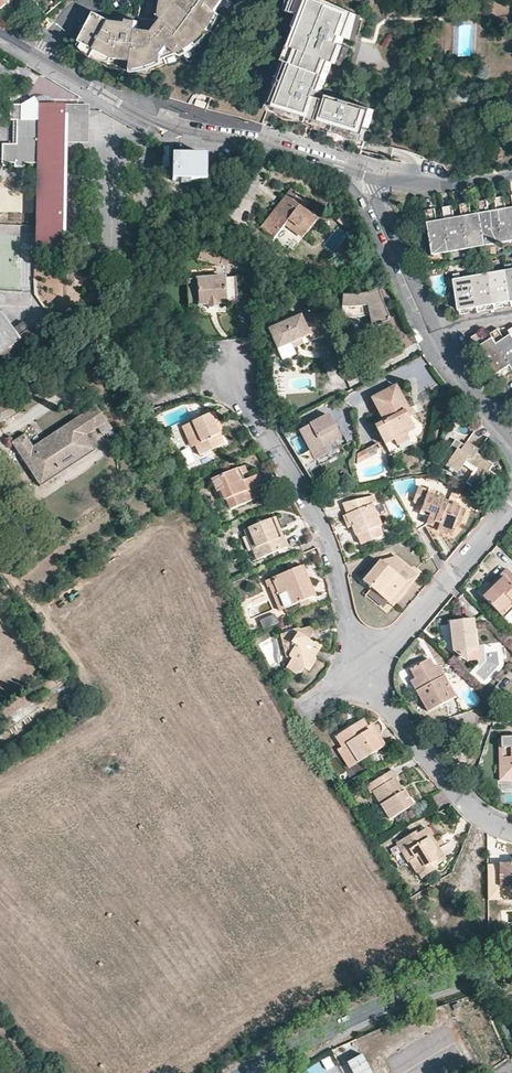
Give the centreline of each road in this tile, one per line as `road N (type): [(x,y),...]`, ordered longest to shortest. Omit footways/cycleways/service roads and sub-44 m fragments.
road 1 (residential): [(0,34),(163,124),(260,140),(373,173)]
road 2 (residential): [(226,374),(332,547),(365,664)]
road 3 (residential): [(511,435),(444,350),(372,191),(373,173)]
road 4 (tertiary): [(511,969),(389,1004),(246,1072)]
road 5 (residential): [(365,664),(463,801),(511,832)]
road 6 (residential): [(365,664),(511,509)]
road 7 (residential): [(373,173),(411,182),(511,172)]

